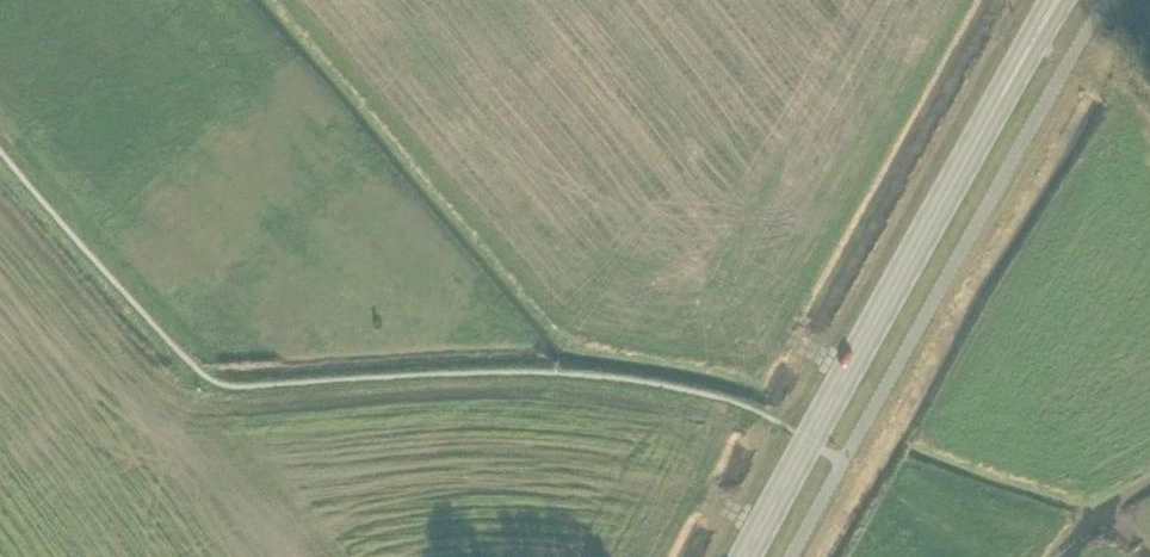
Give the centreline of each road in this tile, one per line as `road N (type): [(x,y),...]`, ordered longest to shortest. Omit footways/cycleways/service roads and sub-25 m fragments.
road 1 (primary): [(744,556),(1034,40)]

